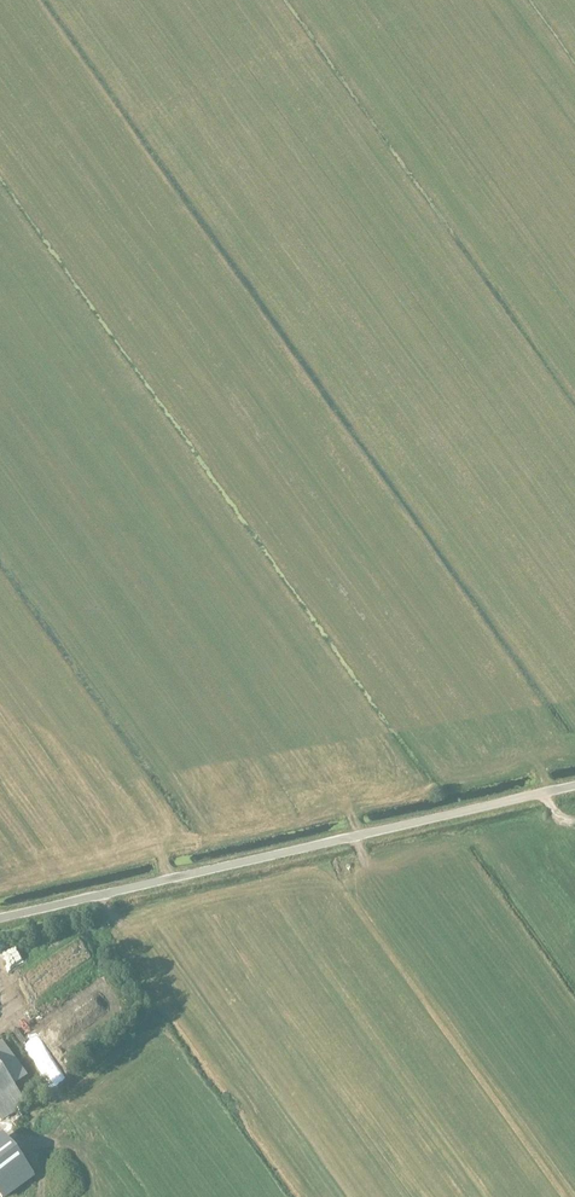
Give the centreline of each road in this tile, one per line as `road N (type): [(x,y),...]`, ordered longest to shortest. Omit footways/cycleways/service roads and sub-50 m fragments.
road 1 (unclassified): [(0,918),(574,785)]

